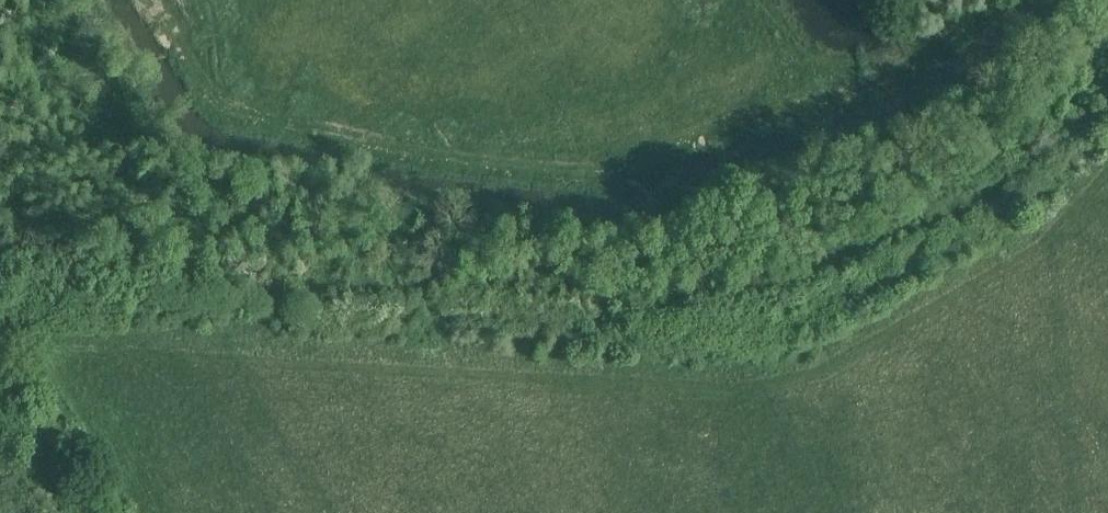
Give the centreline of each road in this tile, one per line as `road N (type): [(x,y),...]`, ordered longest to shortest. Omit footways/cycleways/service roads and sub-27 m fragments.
road 1 (track): [(1013,0),(883,92)]

